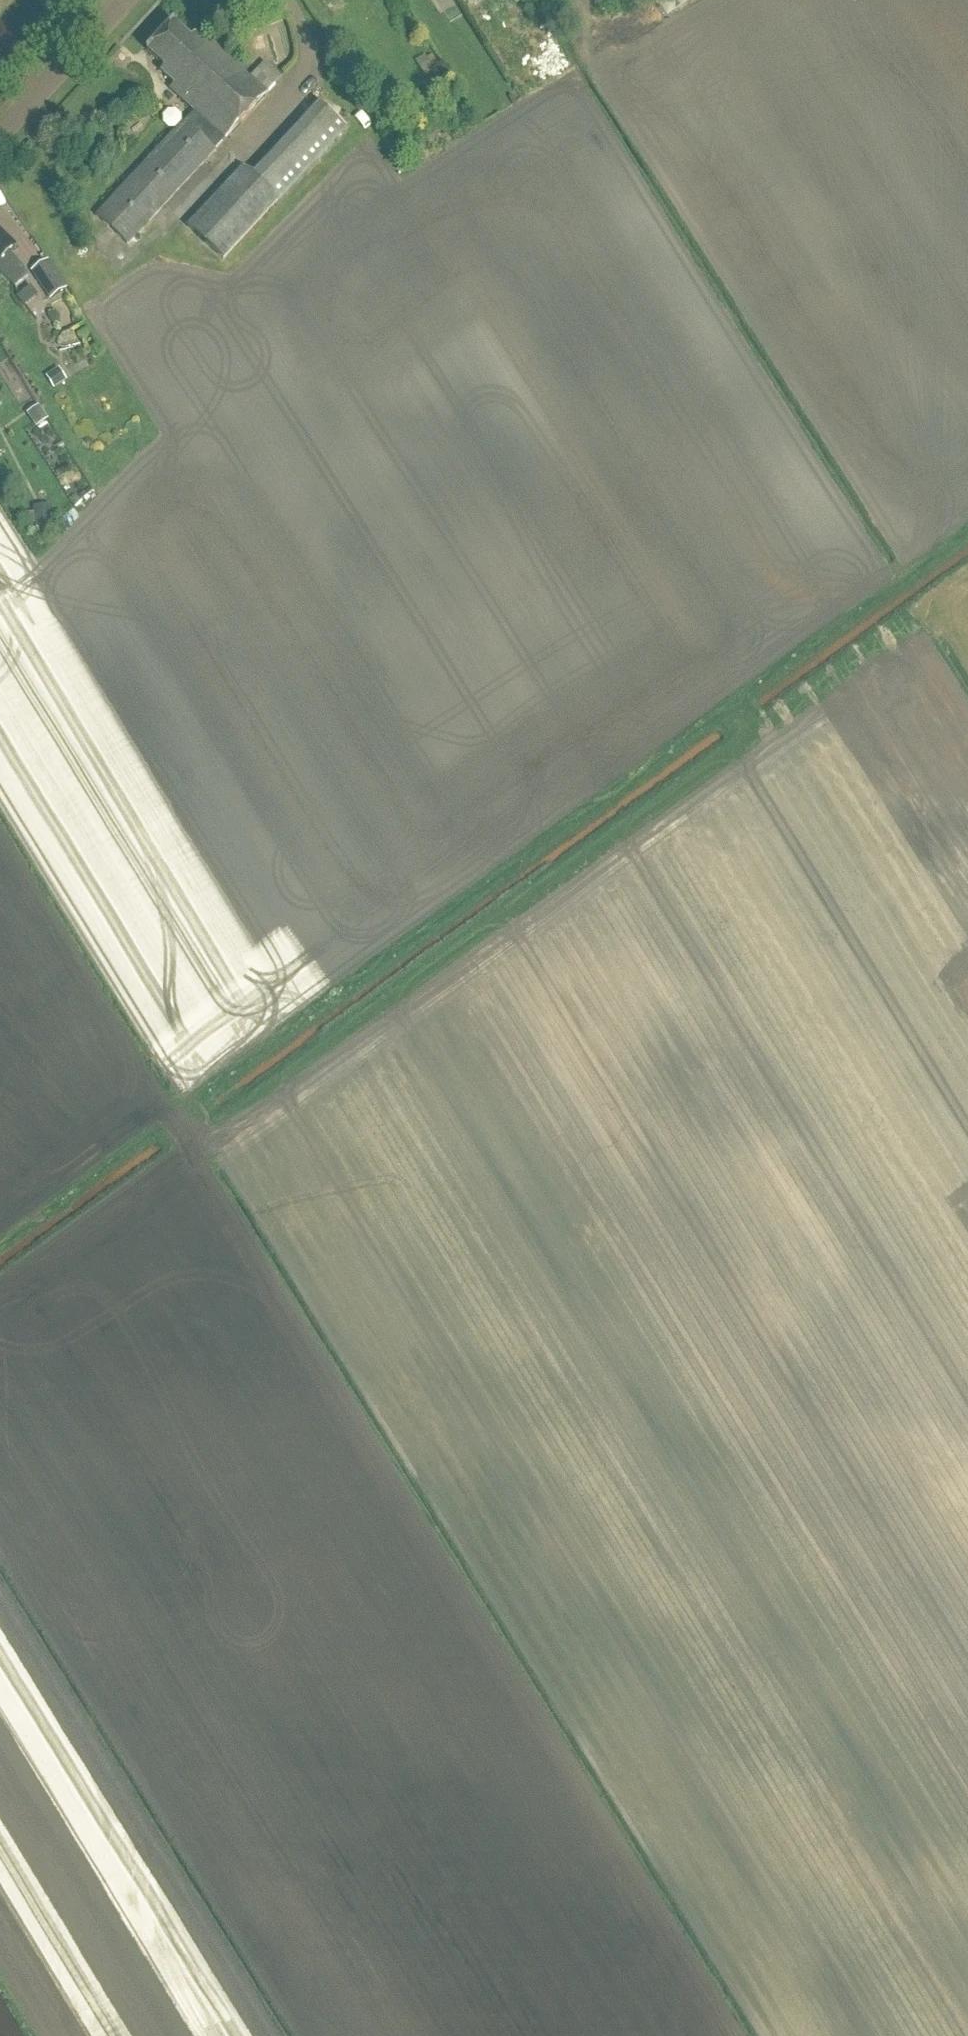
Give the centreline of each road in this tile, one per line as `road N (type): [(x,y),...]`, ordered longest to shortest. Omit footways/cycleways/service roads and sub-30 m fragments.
road 1 (unclassified): [(0,136),(126,0)]

